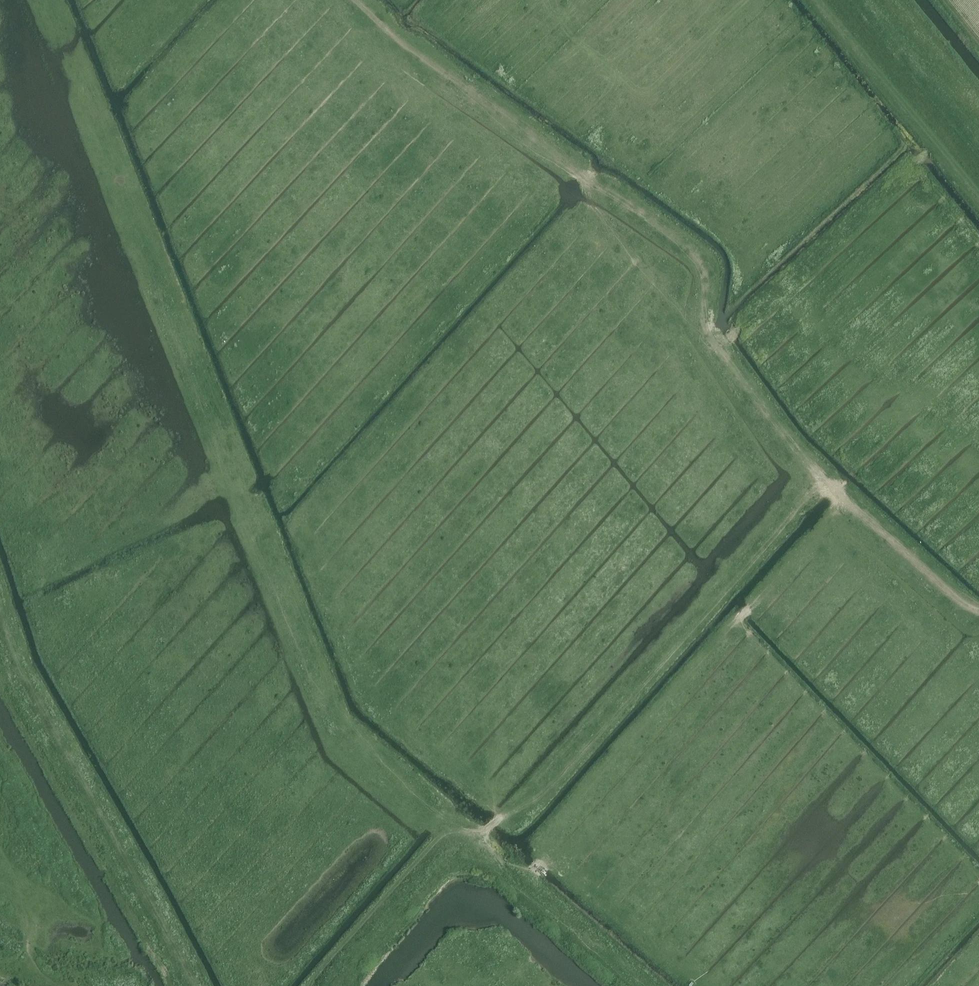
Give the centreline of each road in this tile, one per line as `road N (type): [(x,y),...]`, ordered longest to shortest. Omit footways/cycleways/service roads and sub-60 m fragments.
road 1 (track): [(978,617),(827,489),(524,825),(441,837),(426,847),(308,985)]
road 2 (track): [(829,0),(978,183)]

